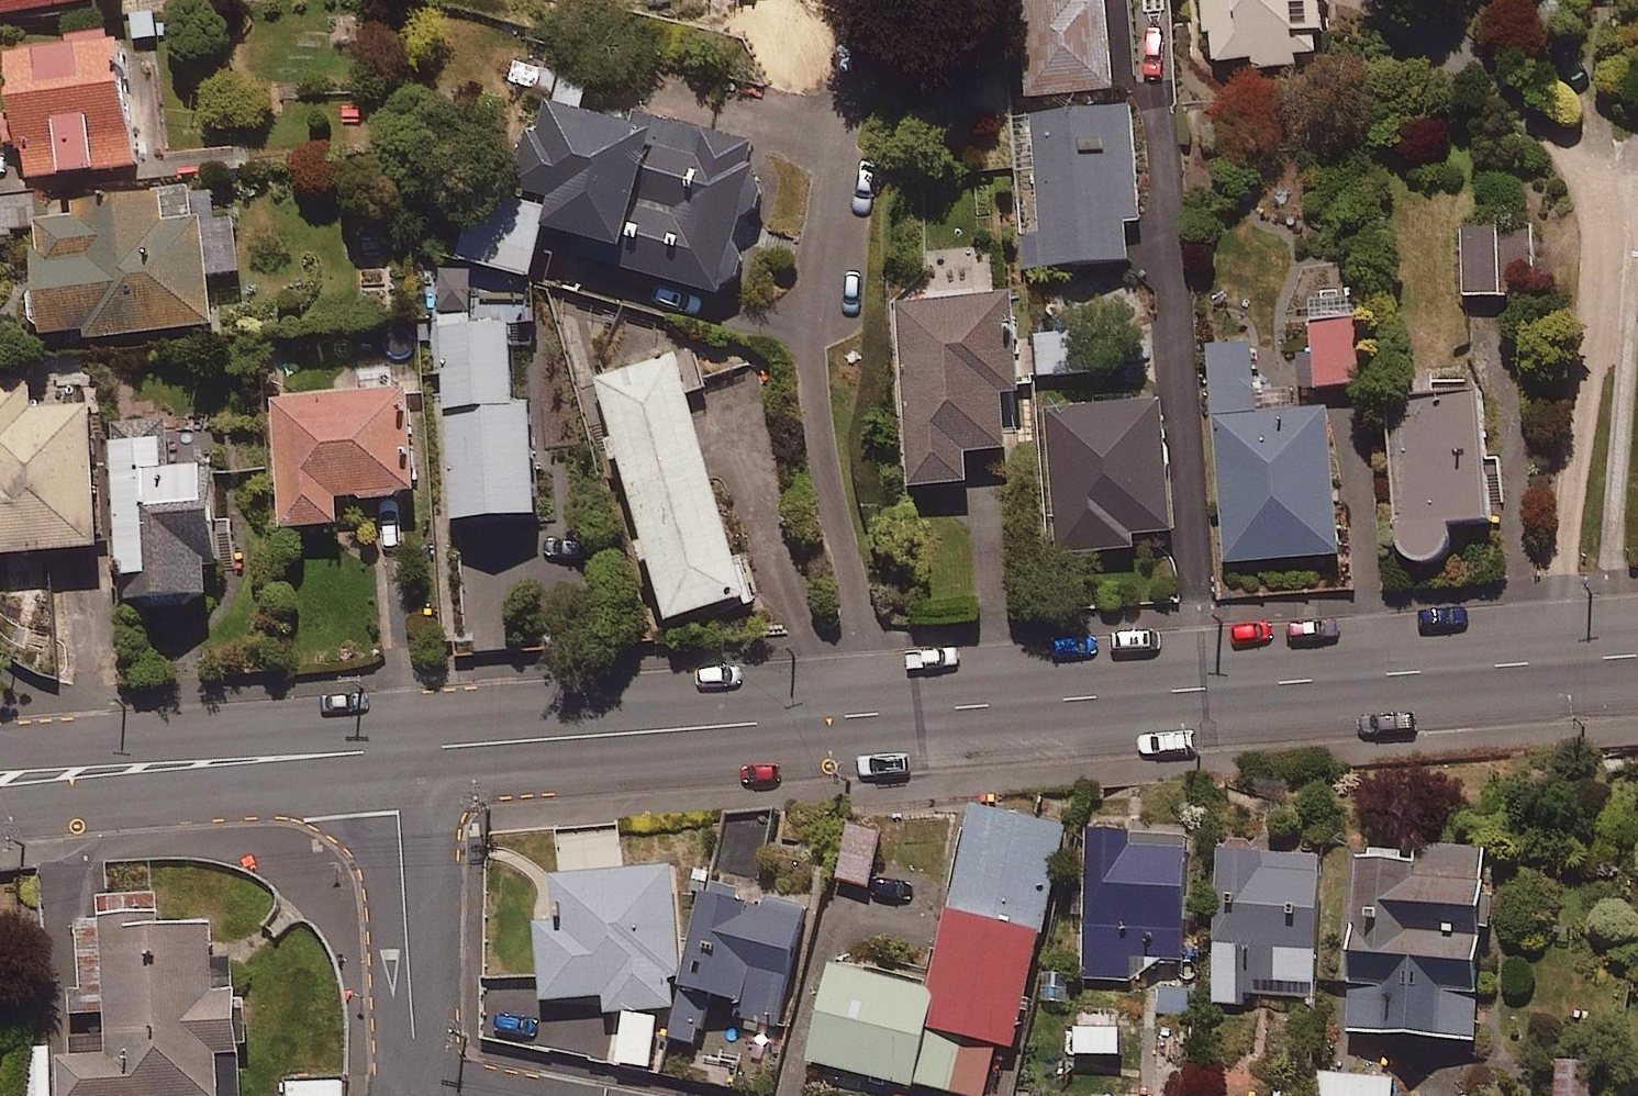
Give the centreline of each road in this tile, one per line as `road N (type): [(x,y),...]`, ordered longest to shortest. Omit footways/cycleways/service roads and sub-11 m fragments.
road 1 (tertiary): [(1637,652),(391,750)]
road 2 (tertiary): [(391,750),(0,782)]
road 3 (residential): [(391,750),(418,1061)]

